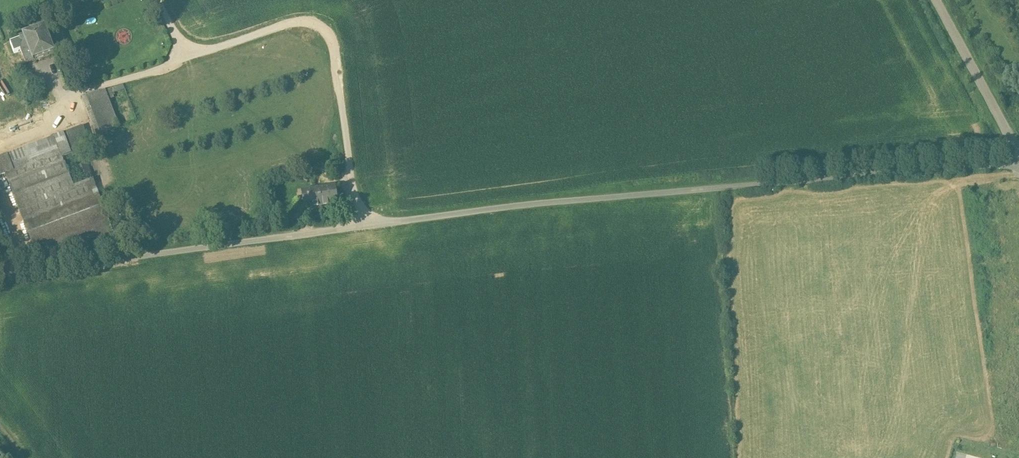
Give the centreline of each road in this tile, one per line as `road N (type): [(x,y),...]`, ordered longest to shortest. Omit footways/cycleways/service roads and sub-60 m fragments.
road 1 (unclassified): [(1018,164),(494,208),(0,274)]
road 2 (track): [(159,0),(181,57),(298,23),(323,30),(336,53),(359,224)]
road 3 (unclassified): [(936,0),(1018,151)]
road 4 (track): [(181,57),(53,103)]

